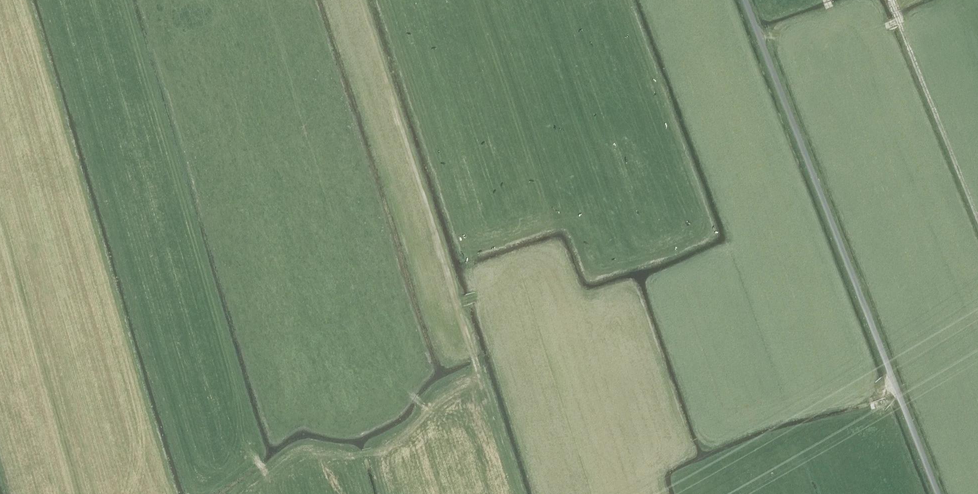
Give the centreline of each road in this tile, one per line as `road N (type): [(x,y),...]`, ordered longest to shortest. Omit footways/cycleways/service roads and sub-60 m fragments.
road 1 (unclassified): [(937,493),(746,0)]

